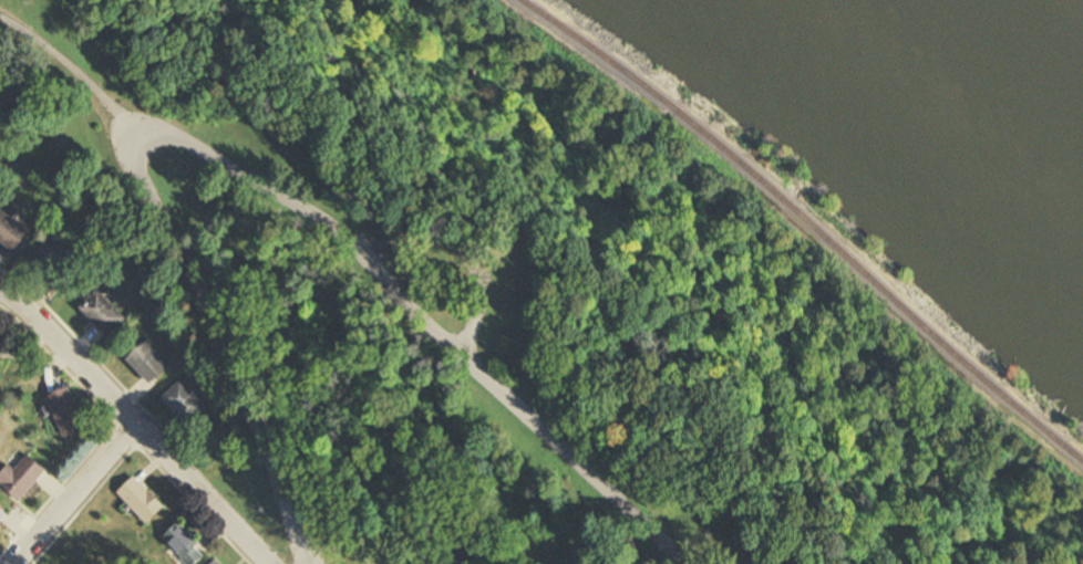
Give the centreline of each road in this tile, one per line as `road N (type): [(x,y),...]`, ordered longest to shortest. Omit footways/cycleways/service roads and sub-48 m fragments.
road 1 (residential): [(690,563),(476,367),(329,217),(194,139),(152,132),(135,159),(140,175),(248,406),(306,563)]
road 2 (residential): [(0,291),(33,311),(275,563)]
road 3 (residential): [(12,563),(135,426)]

